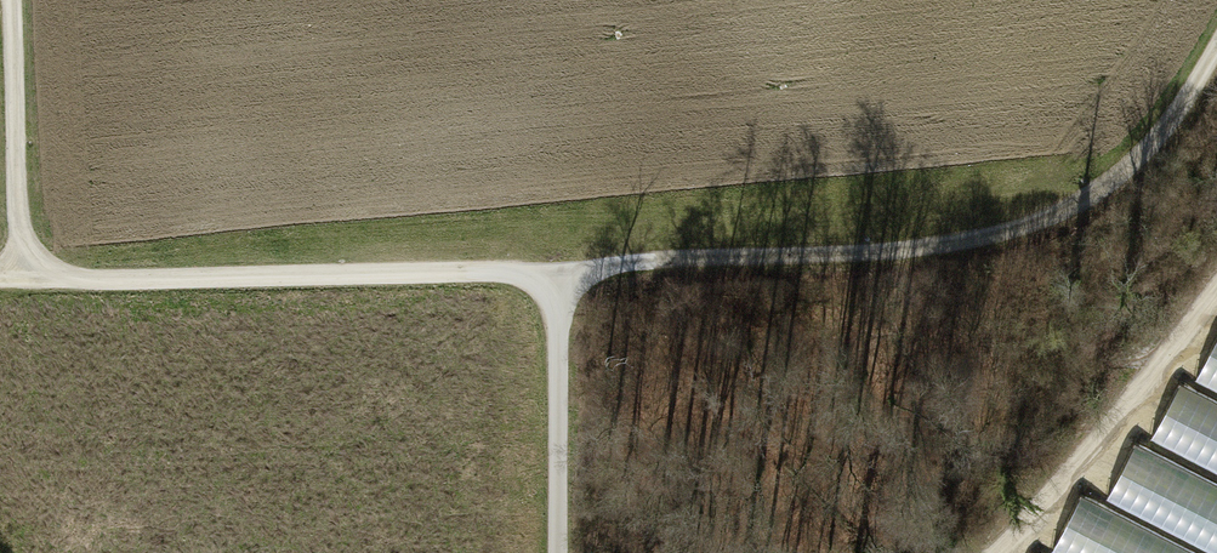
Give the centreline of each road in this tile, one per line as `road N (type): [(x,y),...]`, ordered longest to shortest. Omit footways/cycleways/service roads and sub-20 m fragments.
road 1 (track): [(568,271),(1005,230),(1100,192),(1160,135),(1216,50)]
road 2 (track): [(0,278),(568,271)]
road 3 (track): [(977,552),(1026,520),(1216,276)]
road 4 (track): [(560,552),(568,271)]
road 5 (track): [(14,0),(28,277)]

